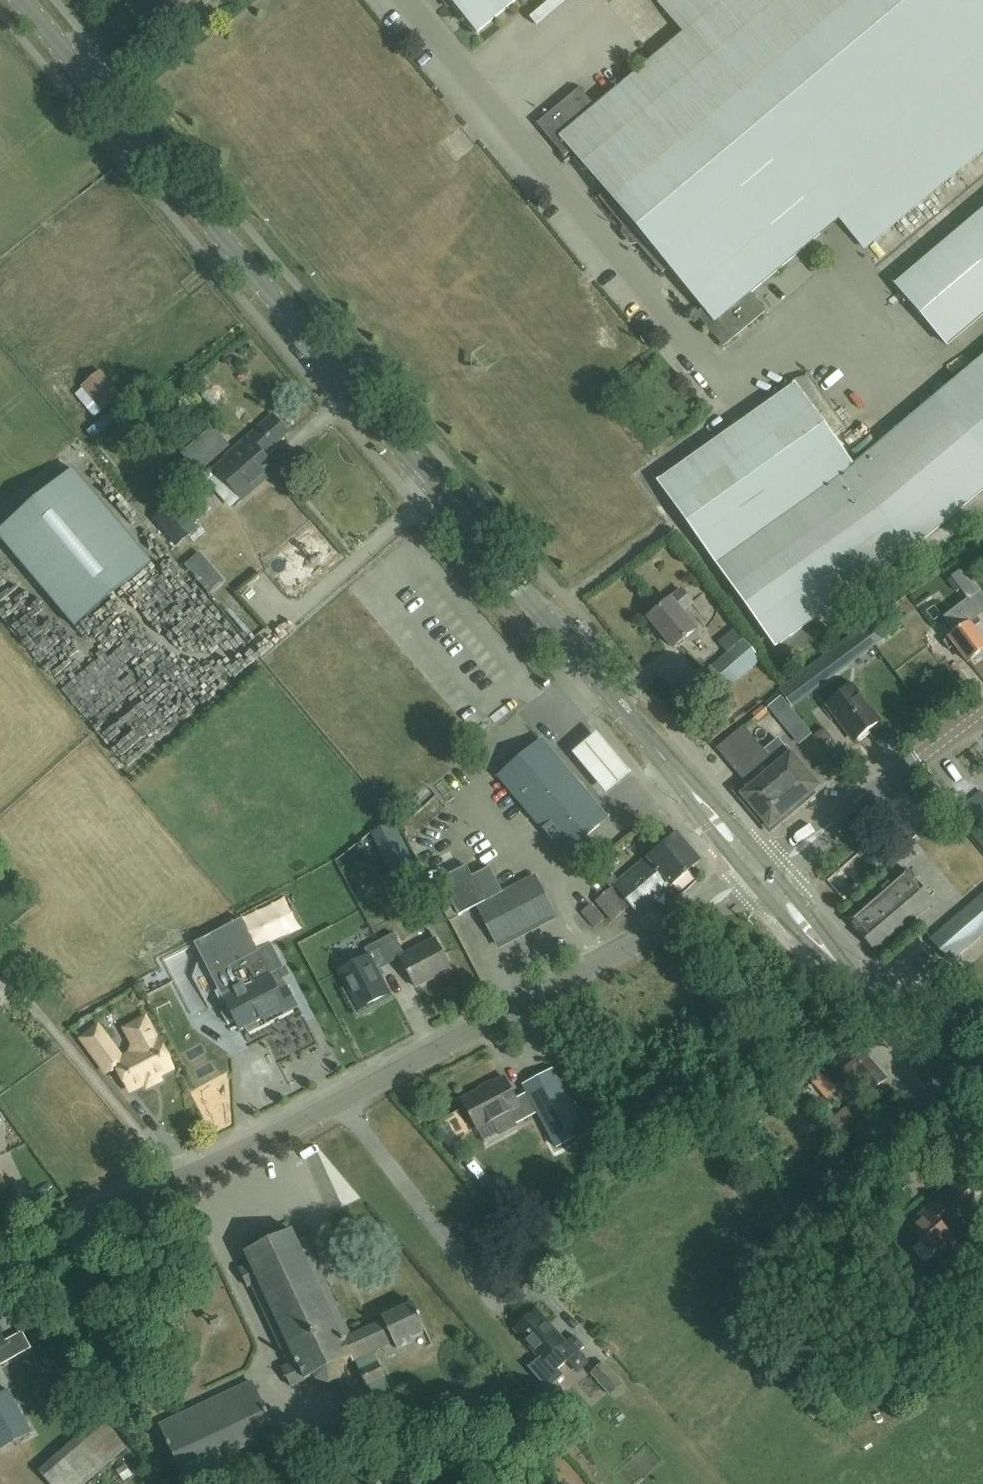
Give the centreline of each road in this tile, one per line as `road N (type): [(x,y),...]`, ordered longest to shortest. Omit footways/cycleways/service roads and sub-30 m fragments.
road 1 (secondary): [(761,871),(22,0)]
road 2 (unclassified): [(0,1270),(117,1222),(761,871)]
road 3 (secondary): [(982,1131),(761,871)]
road 4 (tertiary): [(761,871),(982,712)]

